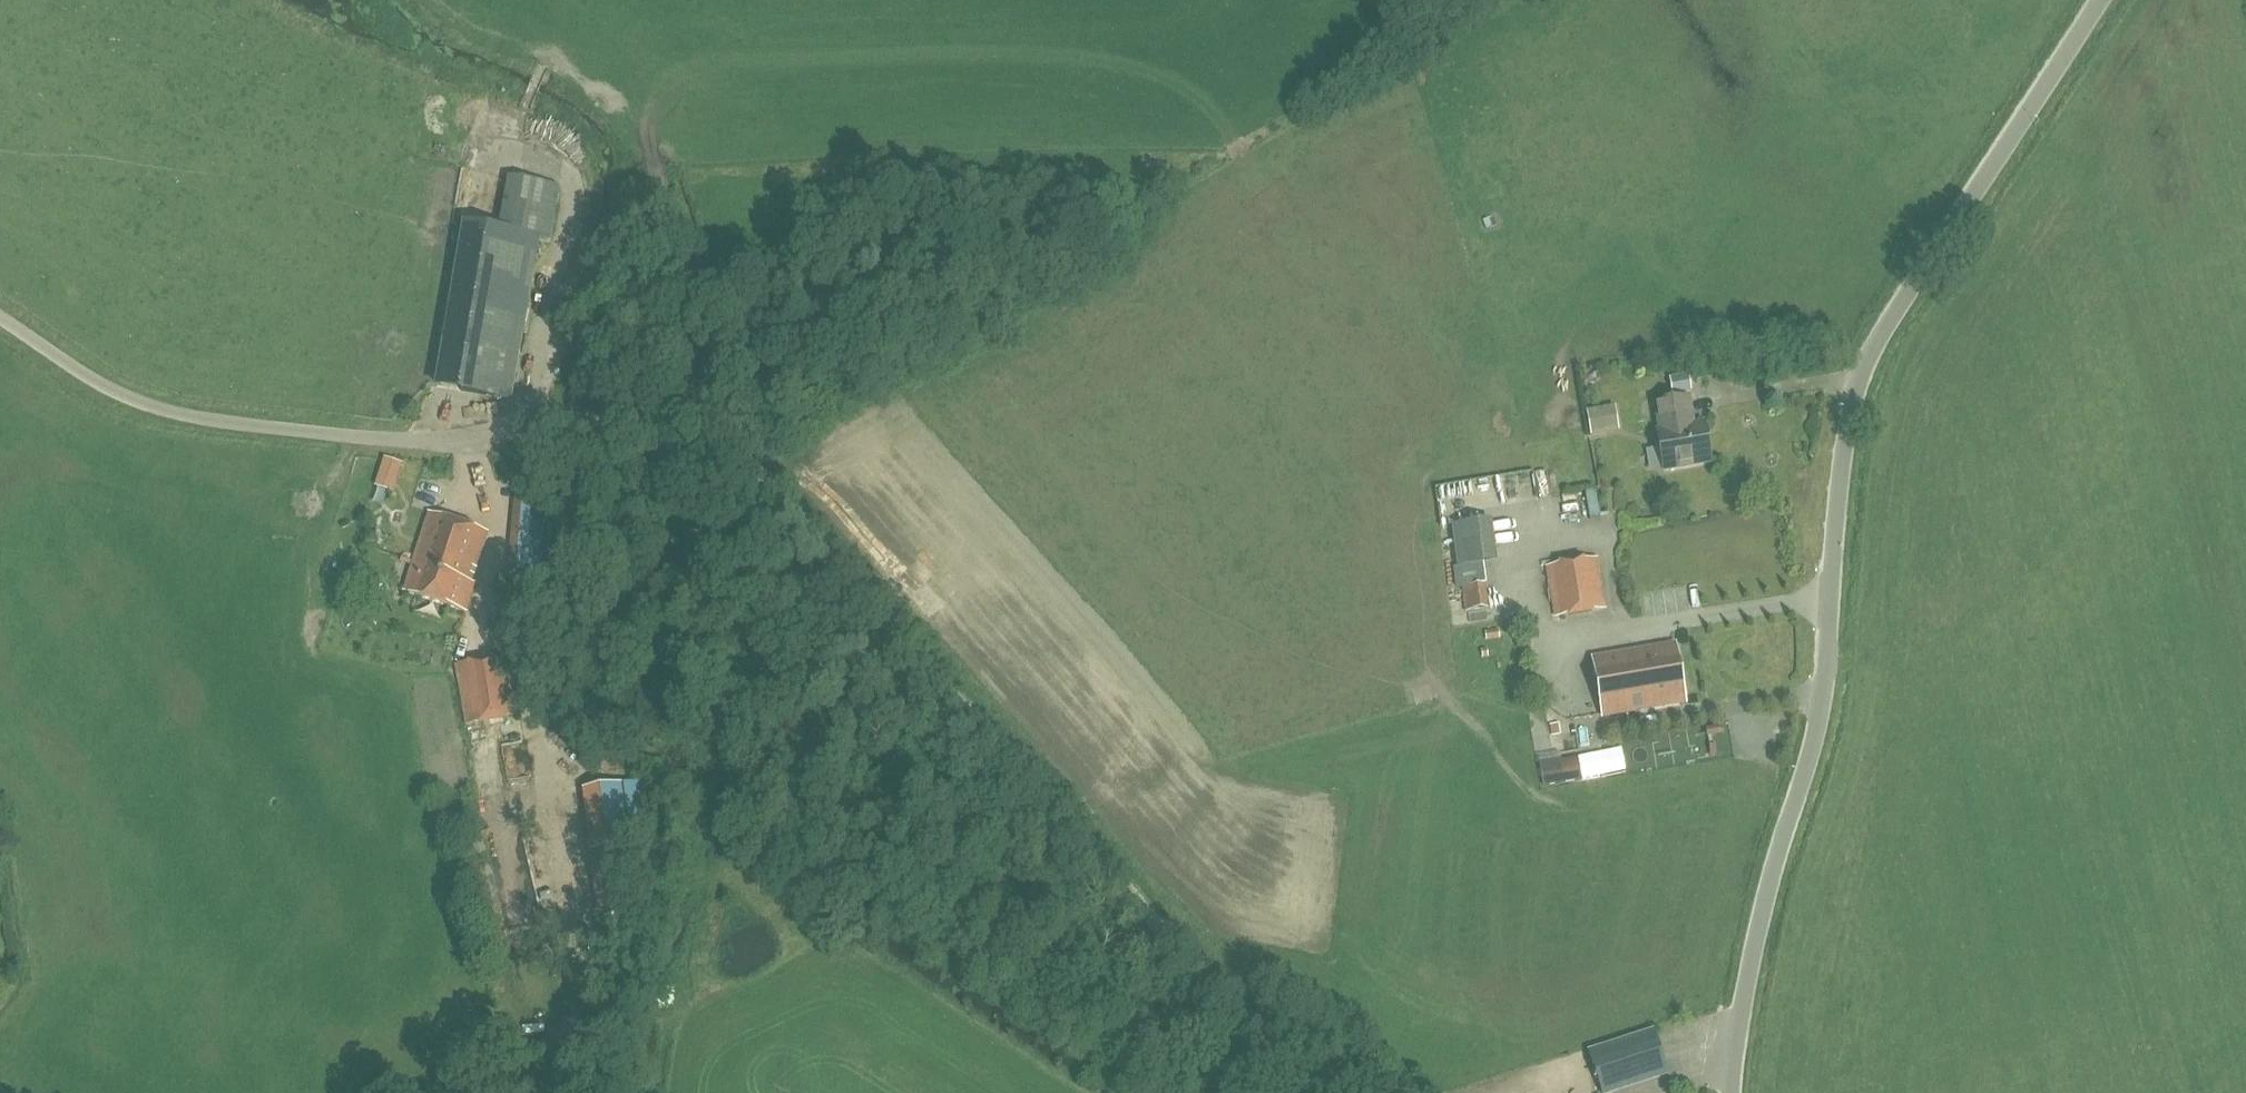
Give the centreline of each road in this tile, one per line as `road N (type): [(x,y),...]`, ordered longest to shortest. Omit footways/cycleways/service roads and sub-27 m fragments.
road 1 (unclassified): [(1356,1092),(1224,995),(721,439),(703,428),(561,420),(440,443),(244,424),(143,403),(0,319)]
road 2 (unclassified): [(1733,1092),(1751,953),(1821,711),(1836,518),(1857,392),(1884,329),(2099,0)]

